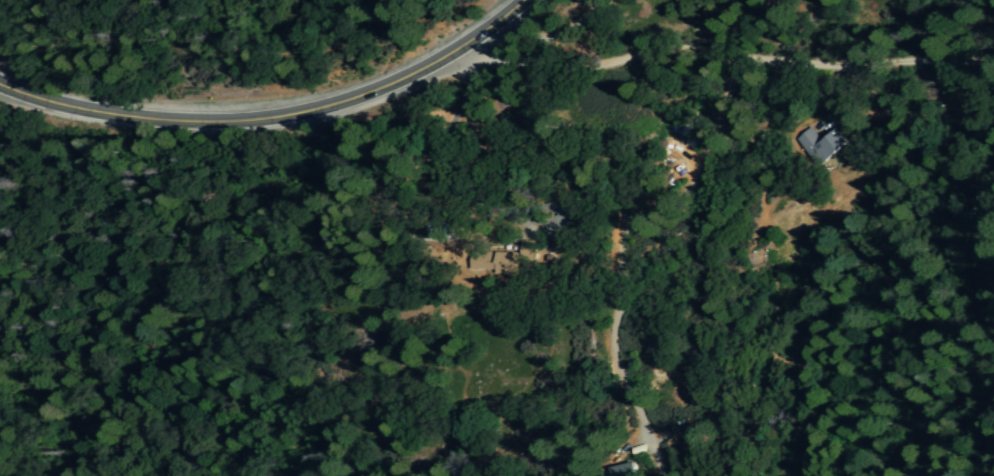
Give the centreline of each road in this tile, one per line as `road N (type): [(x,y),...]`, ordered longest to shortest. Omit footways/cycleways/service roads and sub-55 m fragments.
road 1 (trunk): [(518,0),(442,57),(307,110),(186,120),(97,111),(0,83)]

